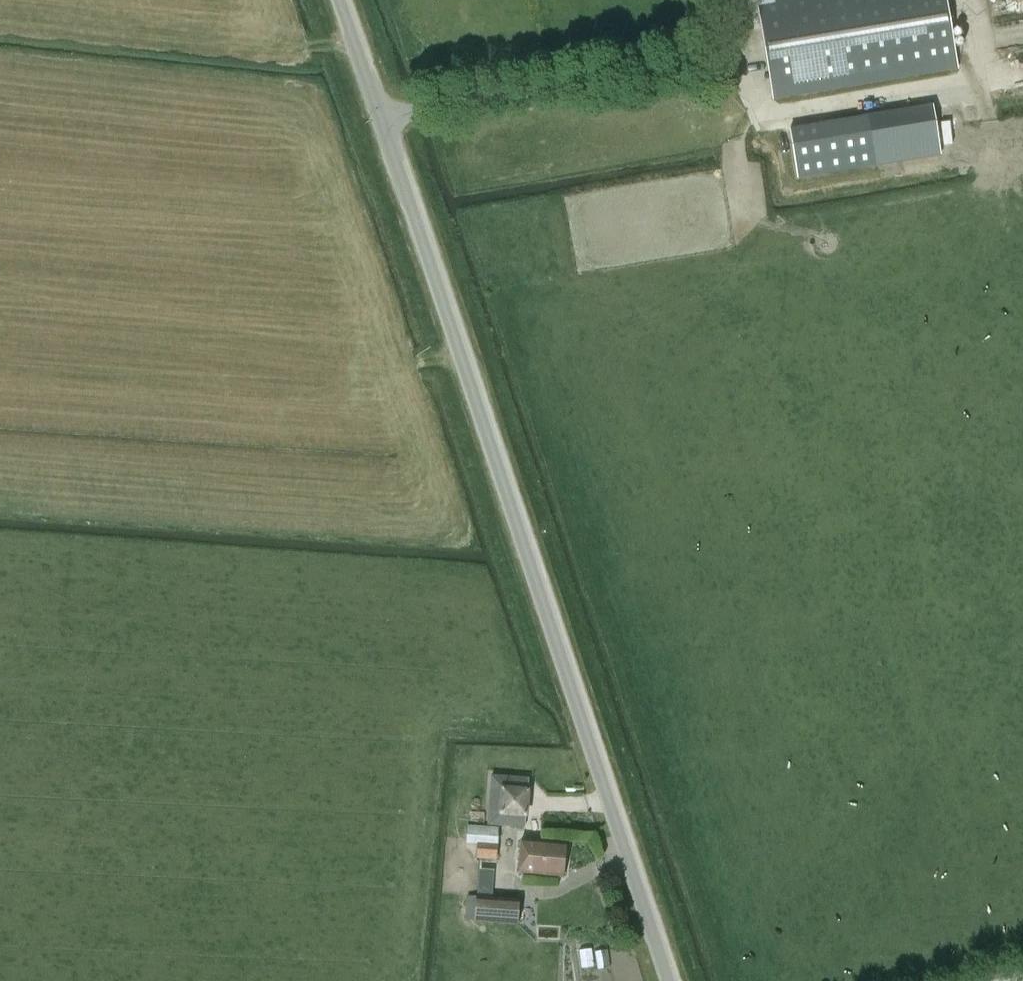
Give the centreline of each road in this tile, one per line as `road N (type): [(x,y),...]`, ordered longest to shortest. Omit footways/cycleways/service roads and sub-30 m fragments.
road 1 (unclassified): [(667,980),(336,0)]

